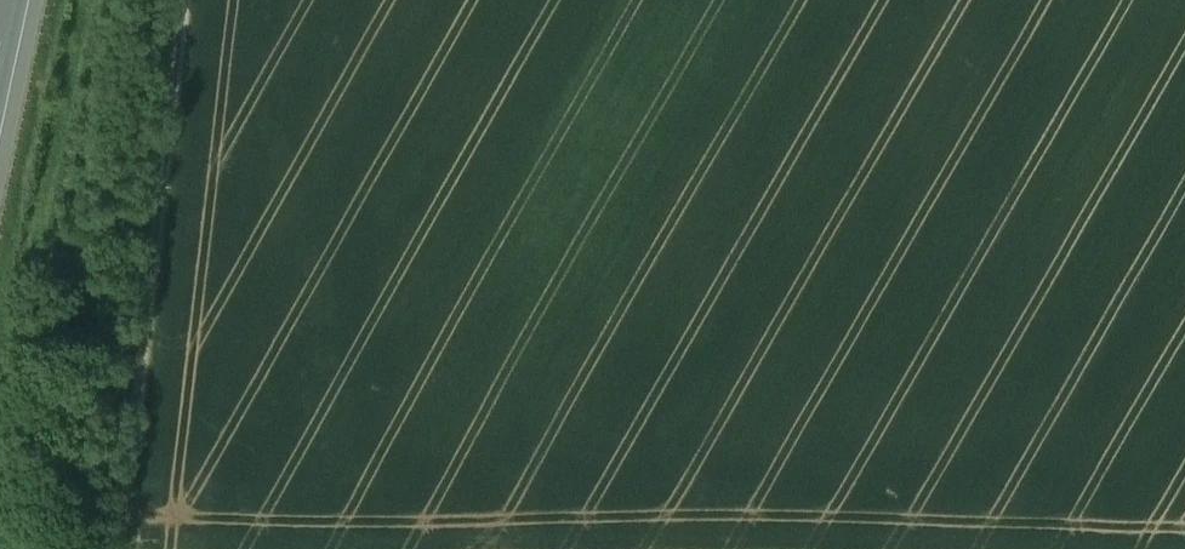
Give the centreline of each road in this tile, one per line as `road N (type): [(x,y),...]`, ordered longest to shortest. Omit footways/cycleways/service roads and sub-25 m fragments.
road 1 (track): [(182,0),(117,548)]

